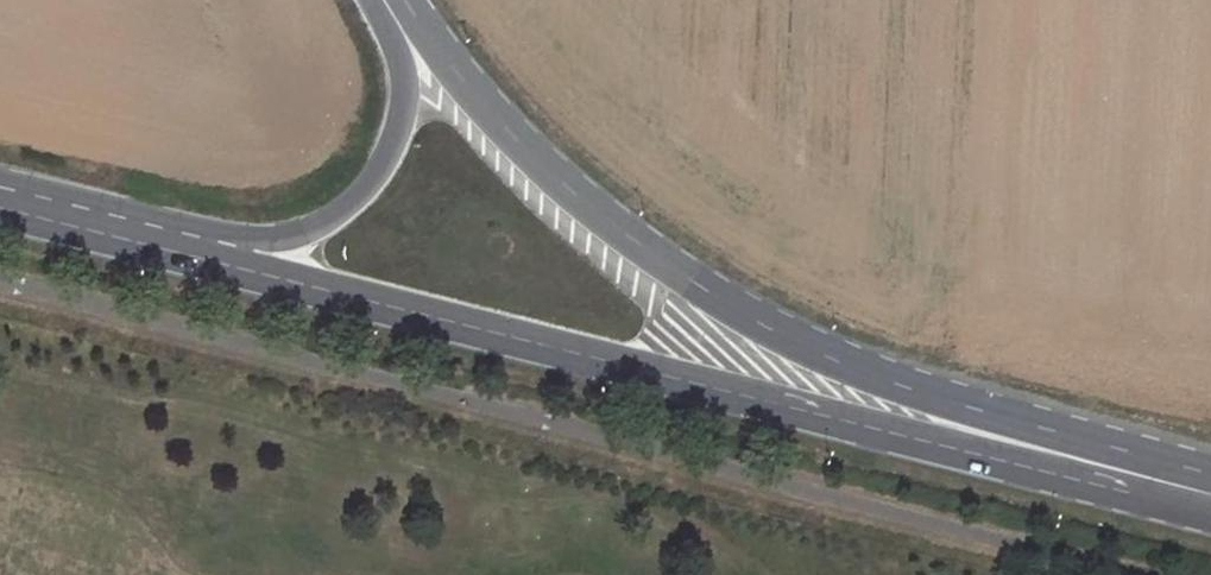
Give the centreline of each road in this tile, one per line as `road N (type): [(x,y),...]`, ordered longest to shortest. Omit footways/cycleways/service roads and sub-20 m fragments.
road 1 (secondary): [(168,257),(1169,489)]
road 2 (secondary): [(1169,489),(889,381),(682,277),(481,105),(401,0)]
road 3 (secondary): [(168,257),(246,251),(331,216),(365,192),(390,159),(401,119),(403,69),(382,0)]
road 4 (secondary): [(0,214),(168,257)]

